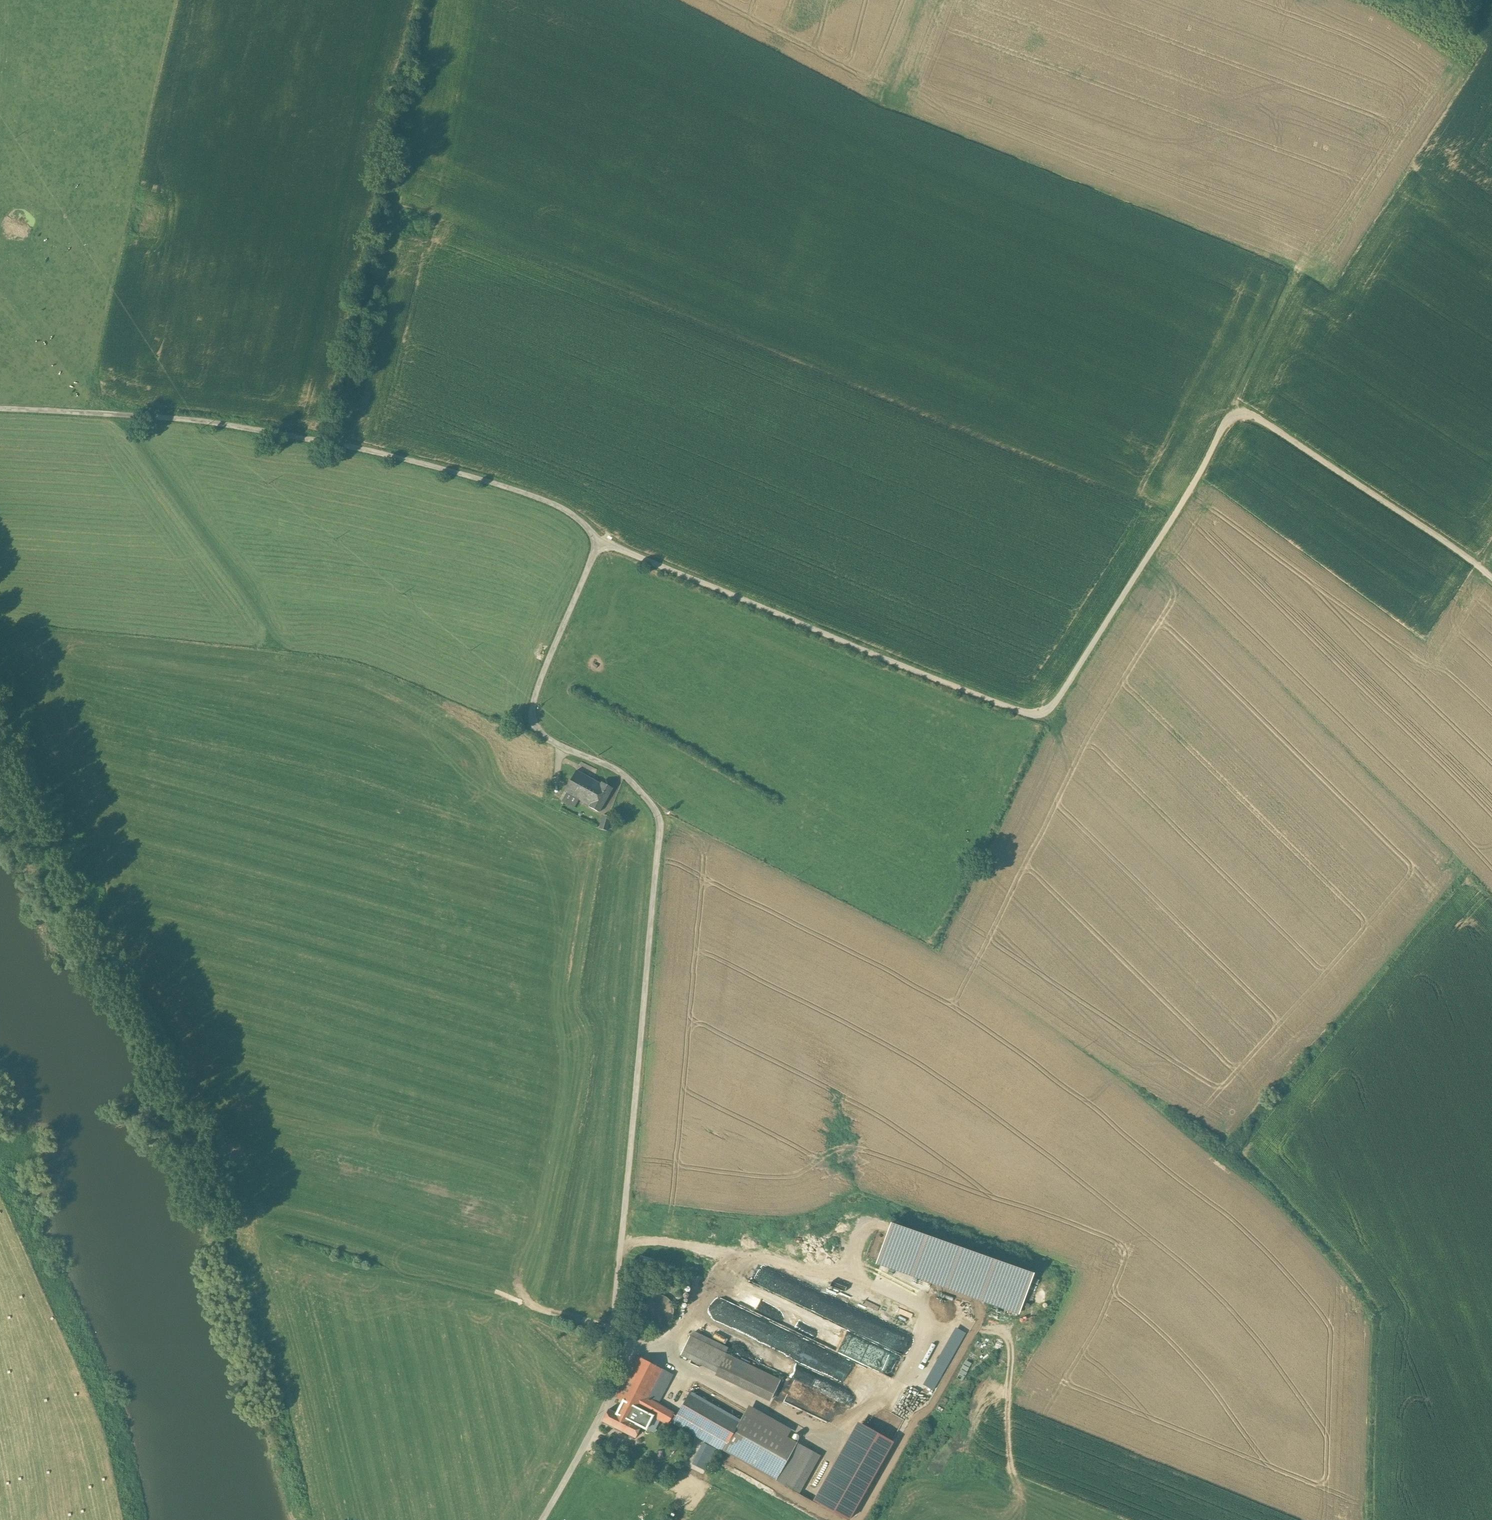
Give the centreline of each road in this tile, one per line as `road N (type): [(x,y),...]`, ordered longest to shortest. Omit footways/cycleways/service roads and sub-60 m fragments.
road 1 (track): [(598,545),(1016,712),(1042,714),(1059,699),(1227,423),(1245,416),(1491,581)]
road 2 (track): [(540,1519),(627,1357),(622,1290),(658,823),(624,778),(557,746),(533,717),(598,545)]
road 3 (track): [(0,410),(209,423),(440,469),(554,506),(598,545)]
road 4 (track): [(626,1344),(665,1346),(677,1365),(824,1437),(928,1356),(924,1332),(759,1257),(728,1260)]

